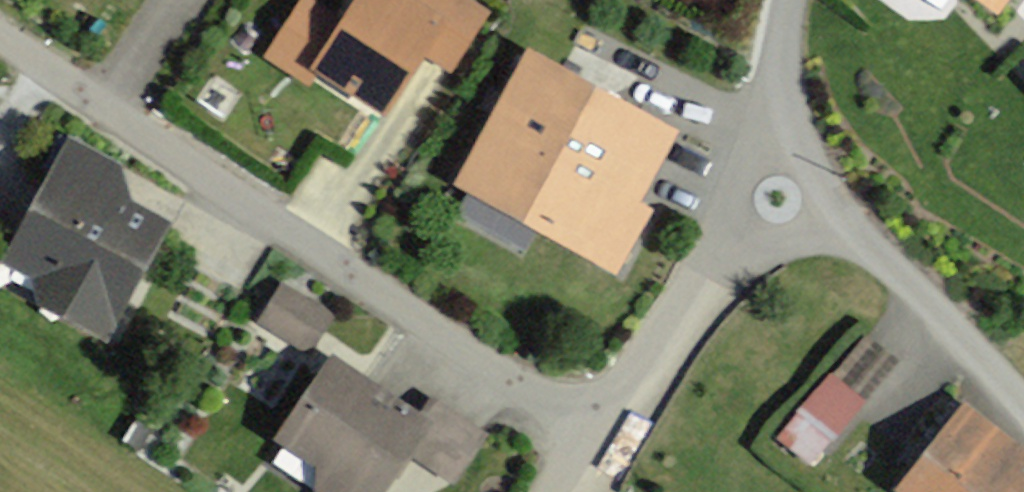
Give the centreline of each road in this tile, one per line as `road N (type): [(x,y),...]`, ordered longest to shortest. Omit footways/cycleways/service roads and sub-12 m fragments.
road 1 (residential): [(585,443),(0,45)]
road 2 (residential): [(856,232),(1023,411)]
road 3 (residential): [(708,272),(585,443)]
road 4 (residential): [(781,83),(708,272)]
road 5 (residential): [(781,83),(806,154),(856,232)]
road 6 (residential): [(856,232),(755,248),(708,272)]

